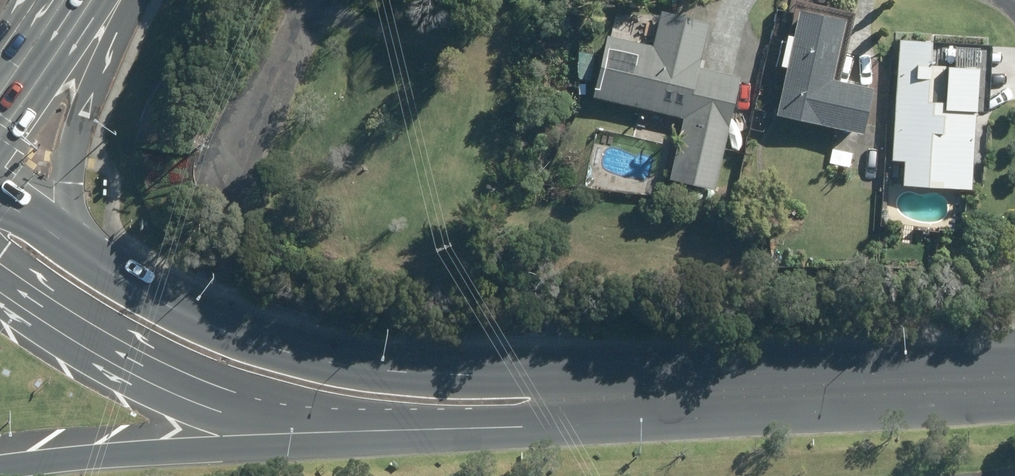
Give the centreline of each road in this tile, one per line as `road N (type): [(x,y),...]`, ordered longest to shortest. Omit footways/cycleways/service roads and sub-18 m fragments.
road 1 (primary): [(76,246),(162,304),(223,331),(339,364),(781,399)]
road 2 (primary): [(527,425),(345,423),(230,402),(138,363),(0,285)]
road 3 (primary): [(527,425),(463,441),(213,444),(0,469)]
road 4 (primary): [(781,399),(527,425)]
road 5 (primary): [(111,0),(72,182),(76,246)]
road 6 (primary): [(781,399),(1014,386)]
road 7 (primary): [(69,0),(0,99)]

